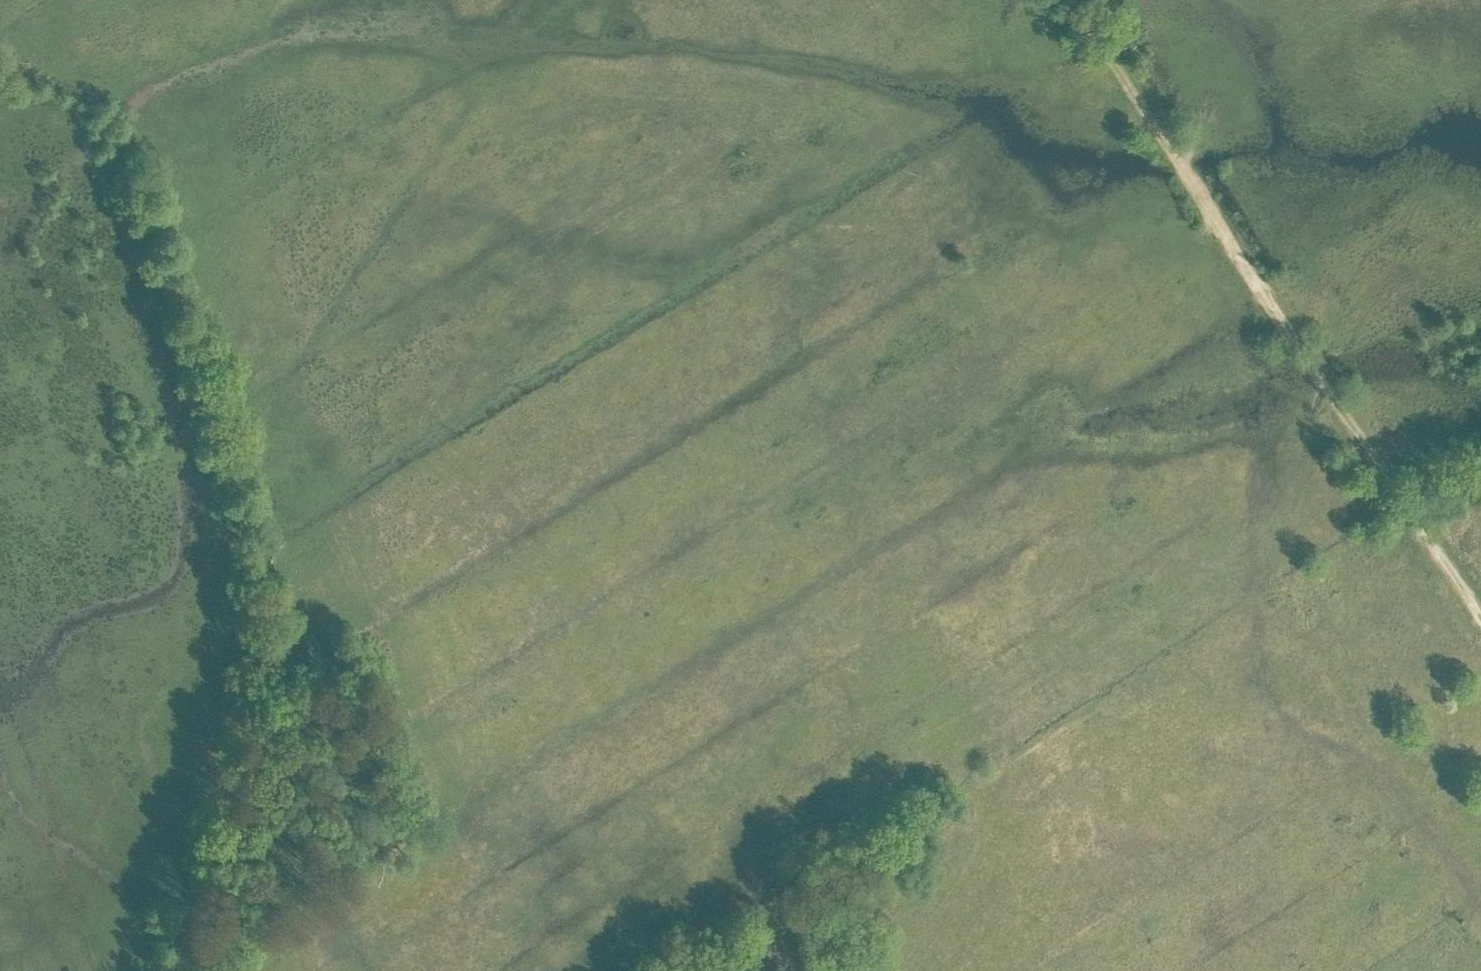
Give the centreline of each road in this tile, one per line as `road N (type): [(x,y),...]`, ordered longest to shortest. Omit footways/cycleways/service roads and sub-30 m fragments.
road 1 (track): [(1112,56),(1321,384)]
road 2 (track): [(1321,384),(1480,618)]

